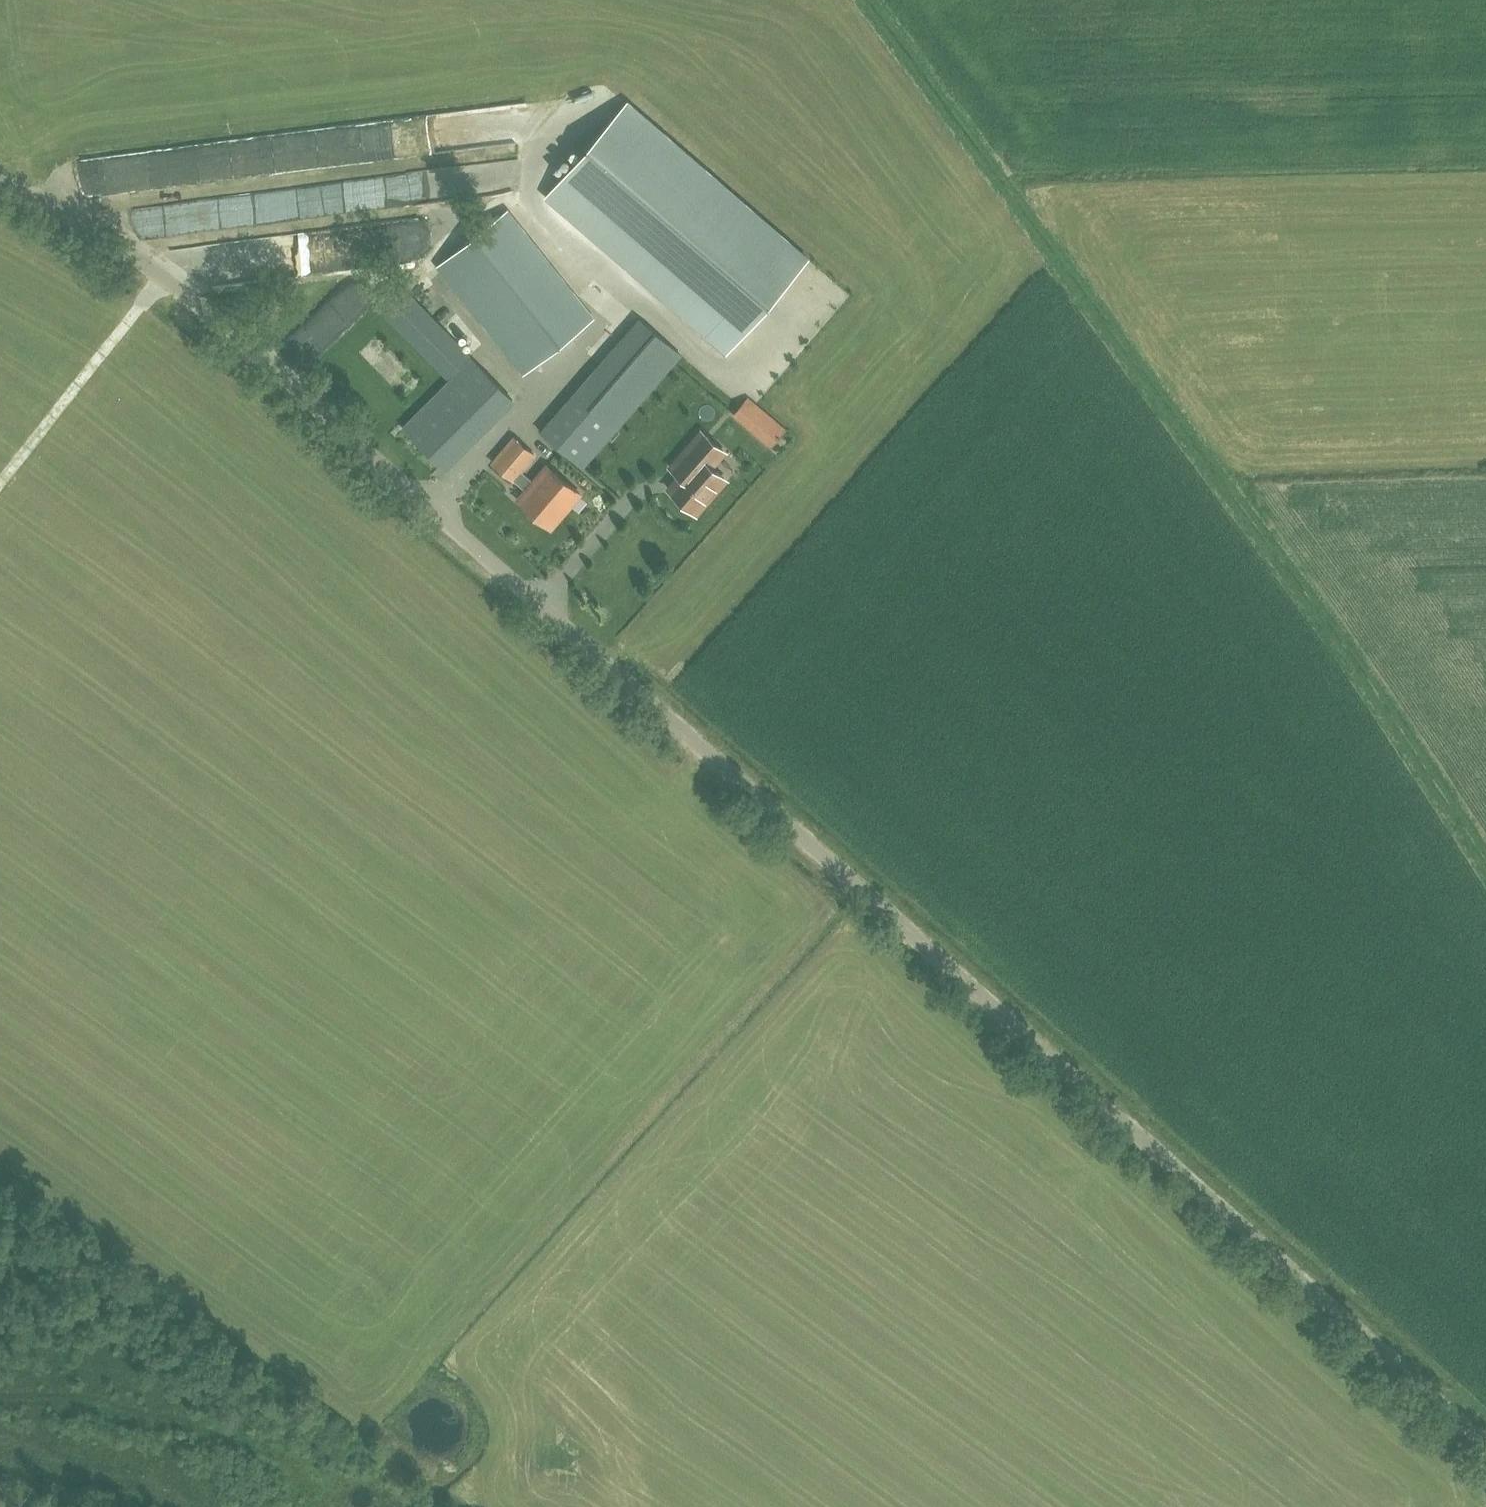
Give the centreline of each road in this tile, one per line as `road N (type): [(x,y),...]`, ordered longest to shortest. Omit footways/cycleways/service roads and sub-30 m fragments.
road 1 (unclassified): [(1485,1448),(319,406),(164,275),(0,184)]

